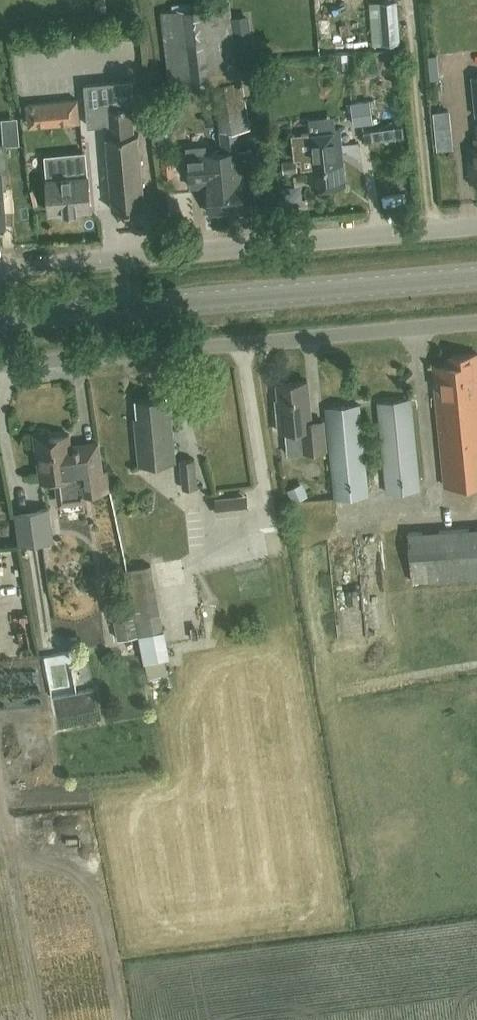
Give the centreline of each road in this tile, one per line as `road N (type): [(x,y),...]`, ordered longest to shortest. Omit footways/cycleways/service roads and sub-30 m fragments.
road 1 (secondary): [(0,320),(476,276)]
road 2 (residential): [(0,269),(476,226)]
road 3 (unclassified): [(0,366),(476,323)]

